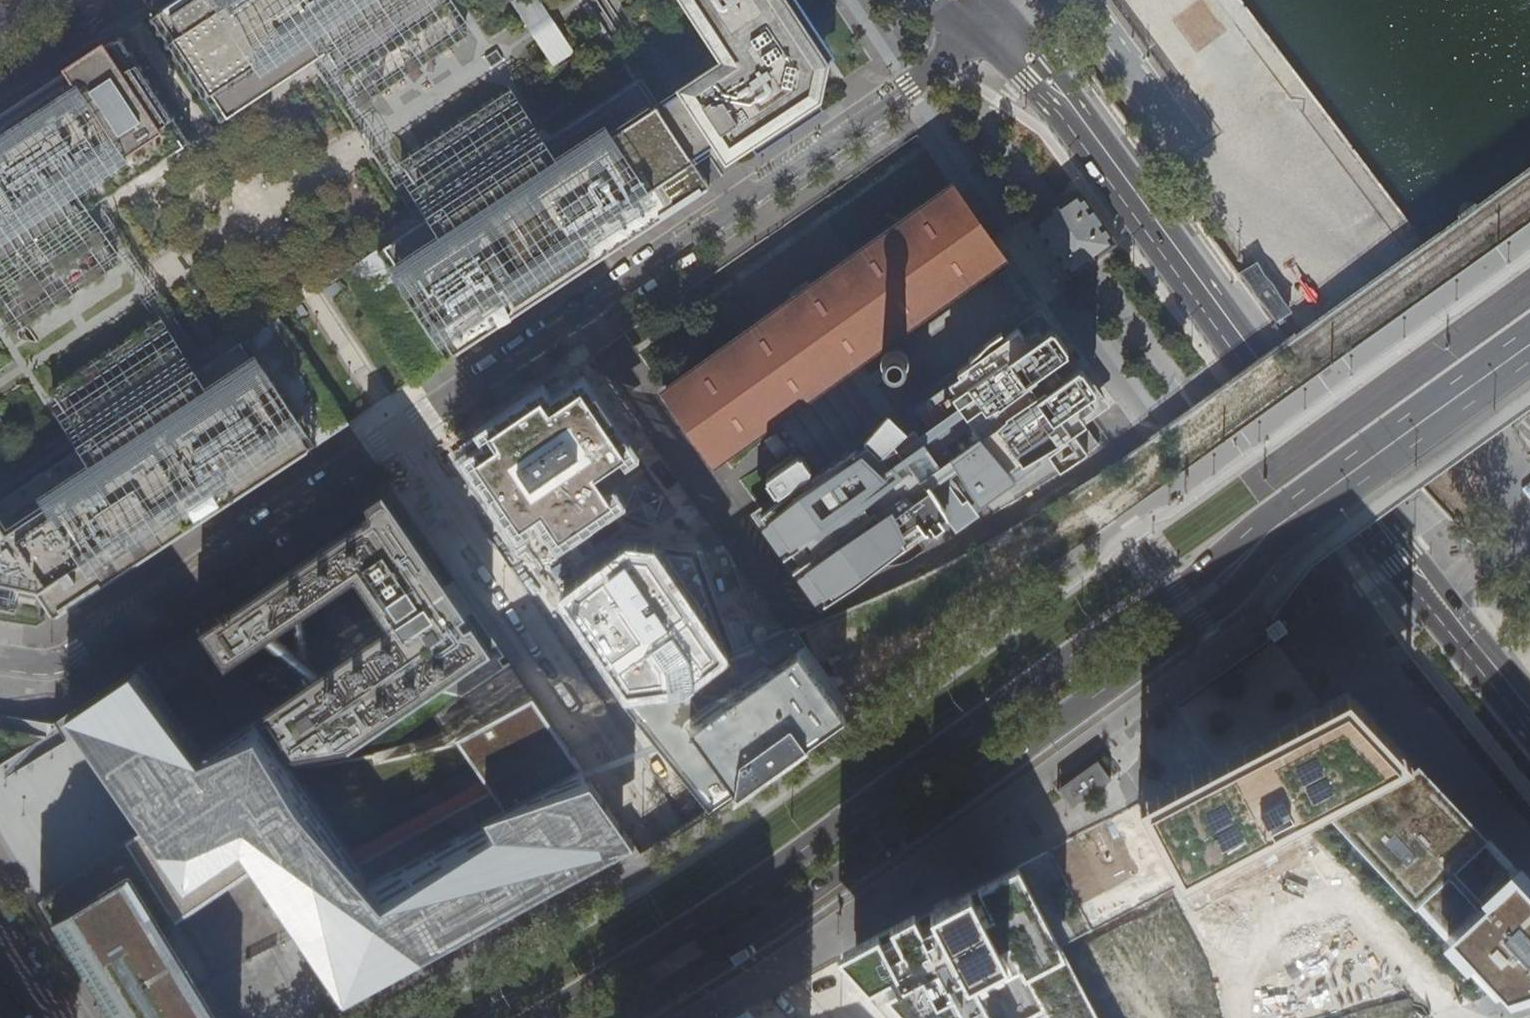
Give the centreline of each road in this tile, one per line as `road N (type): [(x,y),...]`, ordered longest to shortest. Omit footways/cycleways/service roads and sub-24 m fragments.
road 1 (primary): [(1291,514),(1229,547),(685,930),(539,1017)]
road 2 (primary): [(1529,706),(1406,555),(1039,67),(991,28)]
road 3 (primary): [(623,1017),(810,900),(1202,619),(1231,596),(1291,514)]
road 4 (residential): [(400,433),(656,816),(824,1017)]
road 5 (residential): [(991,28),(400,433)]
road 6 (residential): [(400,433),(80,657),(55,668),(0,661)]
road 7 (primary): [(1529,342),(1291,514)]
road 8 (residential): [(0,88),(132,0)]

